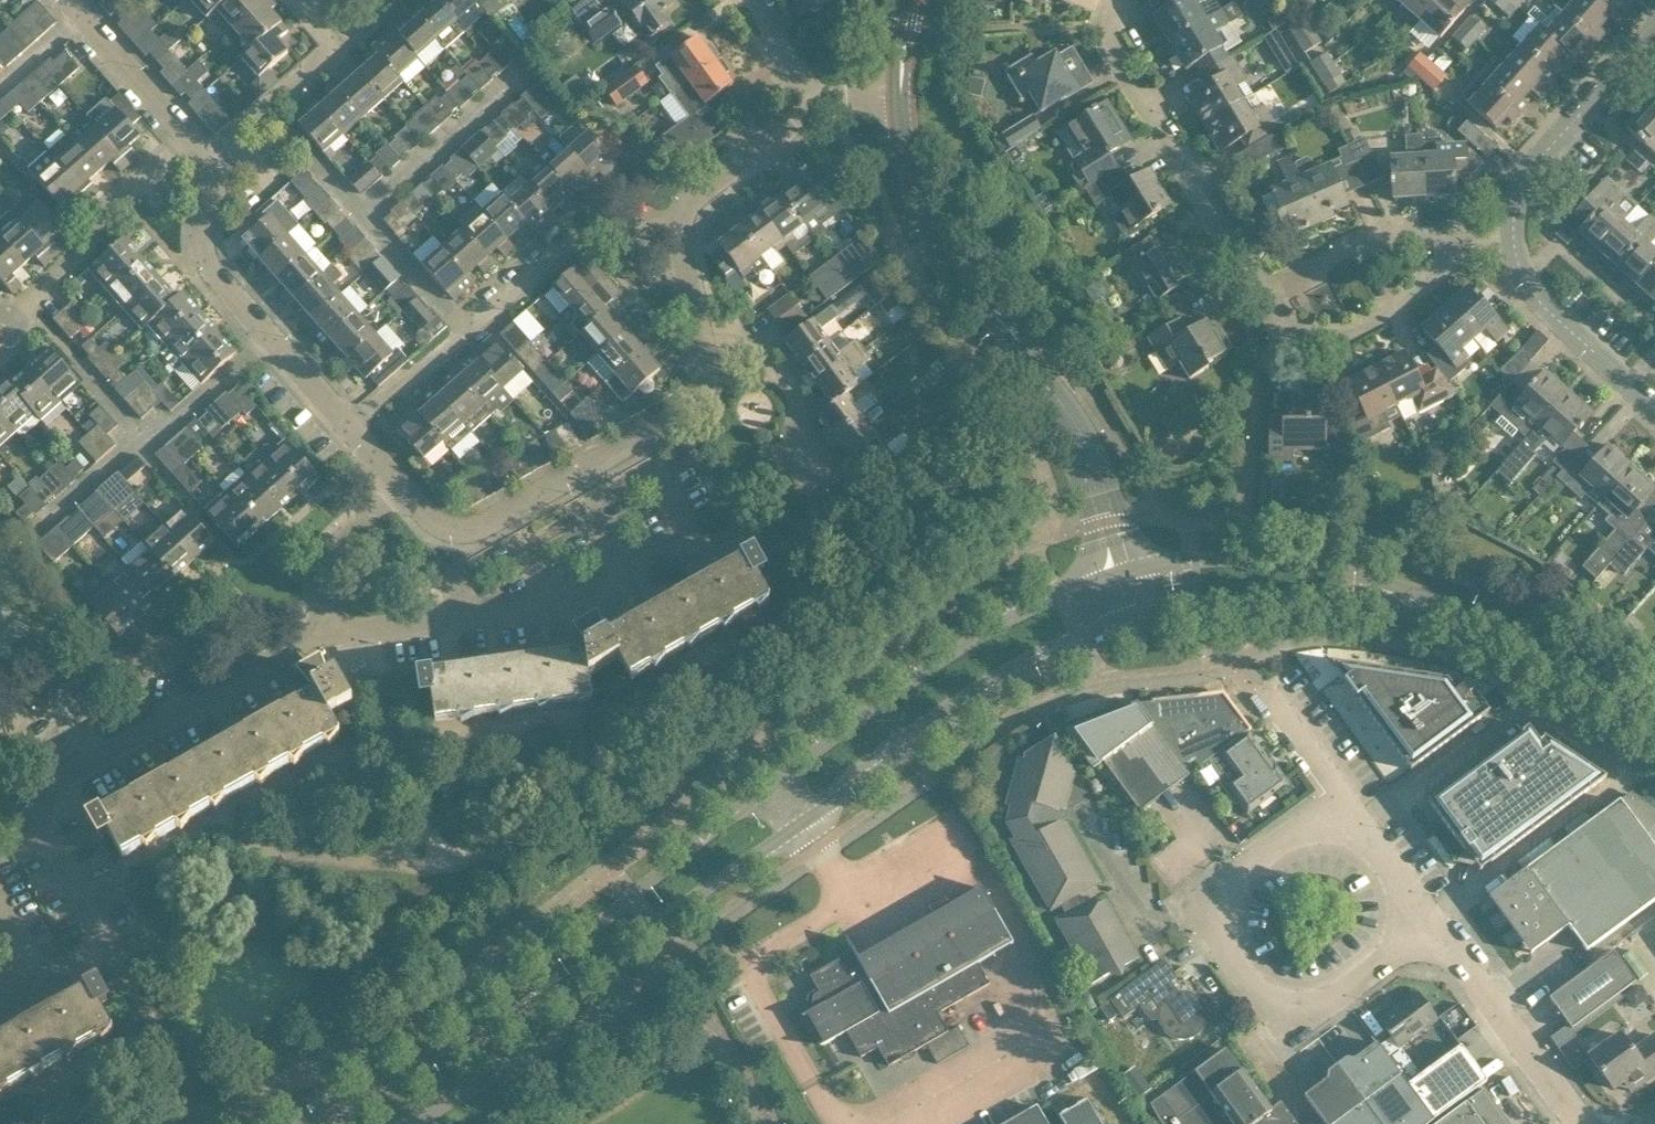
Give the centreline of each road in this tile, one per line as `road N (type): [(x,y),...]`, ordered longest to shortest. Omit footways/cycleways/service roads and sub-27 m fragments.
road 1 (secondary): [(1121,573),(991,628),(919,674),(667,867),(484,1028)]
road 2 (secondary): [(484,1028),(576,979),(952,717),(1082,645),(1132,630)]
road 3 (residential): [(0,993),(91,943),(99,926),(27,803),(308,638)]
road 4 (tertiary): [(1121,573),(1066,432),(939,242),(903,137),(900,83)]
road 5 (residential): [(1343,809),(1247,879),(1225,913),(1247,972),(1287,997),(1311,997),(1419,918)]
road 6 (residential): [(308,638),(557,602),(699,524)]
road 7 (residential): [(701,343),(701,376),(680,418),(490,524),(439,528),(403,490)]
road 8 (residential): [(1283,296),(1262,287),(1111,50),(1117,0)]
road 9 (residential): [(353,429),(222,294),(207,265),(207,162)]
road 10 (residential): [(813,108),(703,190),(687,220),(701,343)]
road 11 (residential): [(353,429),(572,235)]
road 12 (secondary): [(1654,723),(1474,623),(1395,600)]
road 13 (secondary): [(1395,600),(1320,567),(1192,559),(1121,573)]
road 14 (secondary): [(1132,630),(1201,611),(1316,598),(1395,600)]
road 15 (residential): [(1579,1123),(1419,918)]
road 16 (residential): [(1513,243),(1525,181),(1654,33)]
road 17 (residential): [(1283,296),(1307,342),(1333,336),(1395,310),(1467,240)]
road 18 (residential): [(27,306),(196,142)]
road 19 (residential): [(1654,409),(1548,313),(1526,283),(1513,243)]
road 20 (residential): [(1283,296),(1308,270),(1355,247),(1467,240)]
road 21 (secondary): [(318,1123),(484,1028)]
road 22 (residential): [(196,142),(68,0)]
road 23 (residential): [(804,456),(790,393),(746,333),(701,343)]
road 24 (residential): [(308,638),(334,547),(403,490)]
road 25 (residential): [(207,162),(314,54),(320,34)]
road 26 (residential): [(1419,918),(1343,809)]
road 27 (residential): [(1343,809),(1271,701)]
road 28 (residential): [(813,108),(757,0)]

